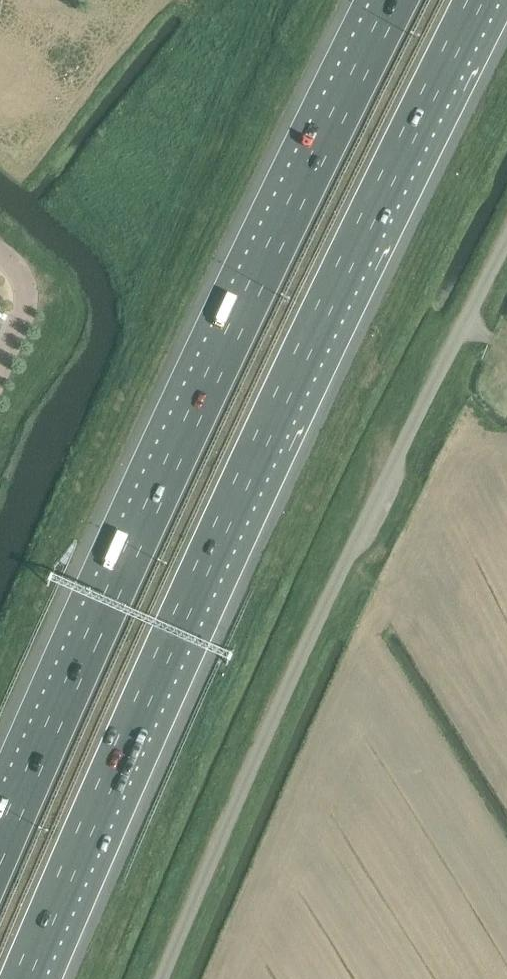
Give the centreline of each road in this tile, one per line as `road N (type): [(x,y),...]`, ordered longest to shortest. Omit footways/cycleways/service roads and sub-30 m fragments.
road 1 (motorway): [(32,978),(121,764),(398,154),(480,0)]
road 2 (motorway): [(388,0),(0,834)]
road 3 (unclassified): [(166,978),(282,698),(506,229)]
road 4 (unclassified): [(0,256),(23,284),(23,314),(0,375)]

